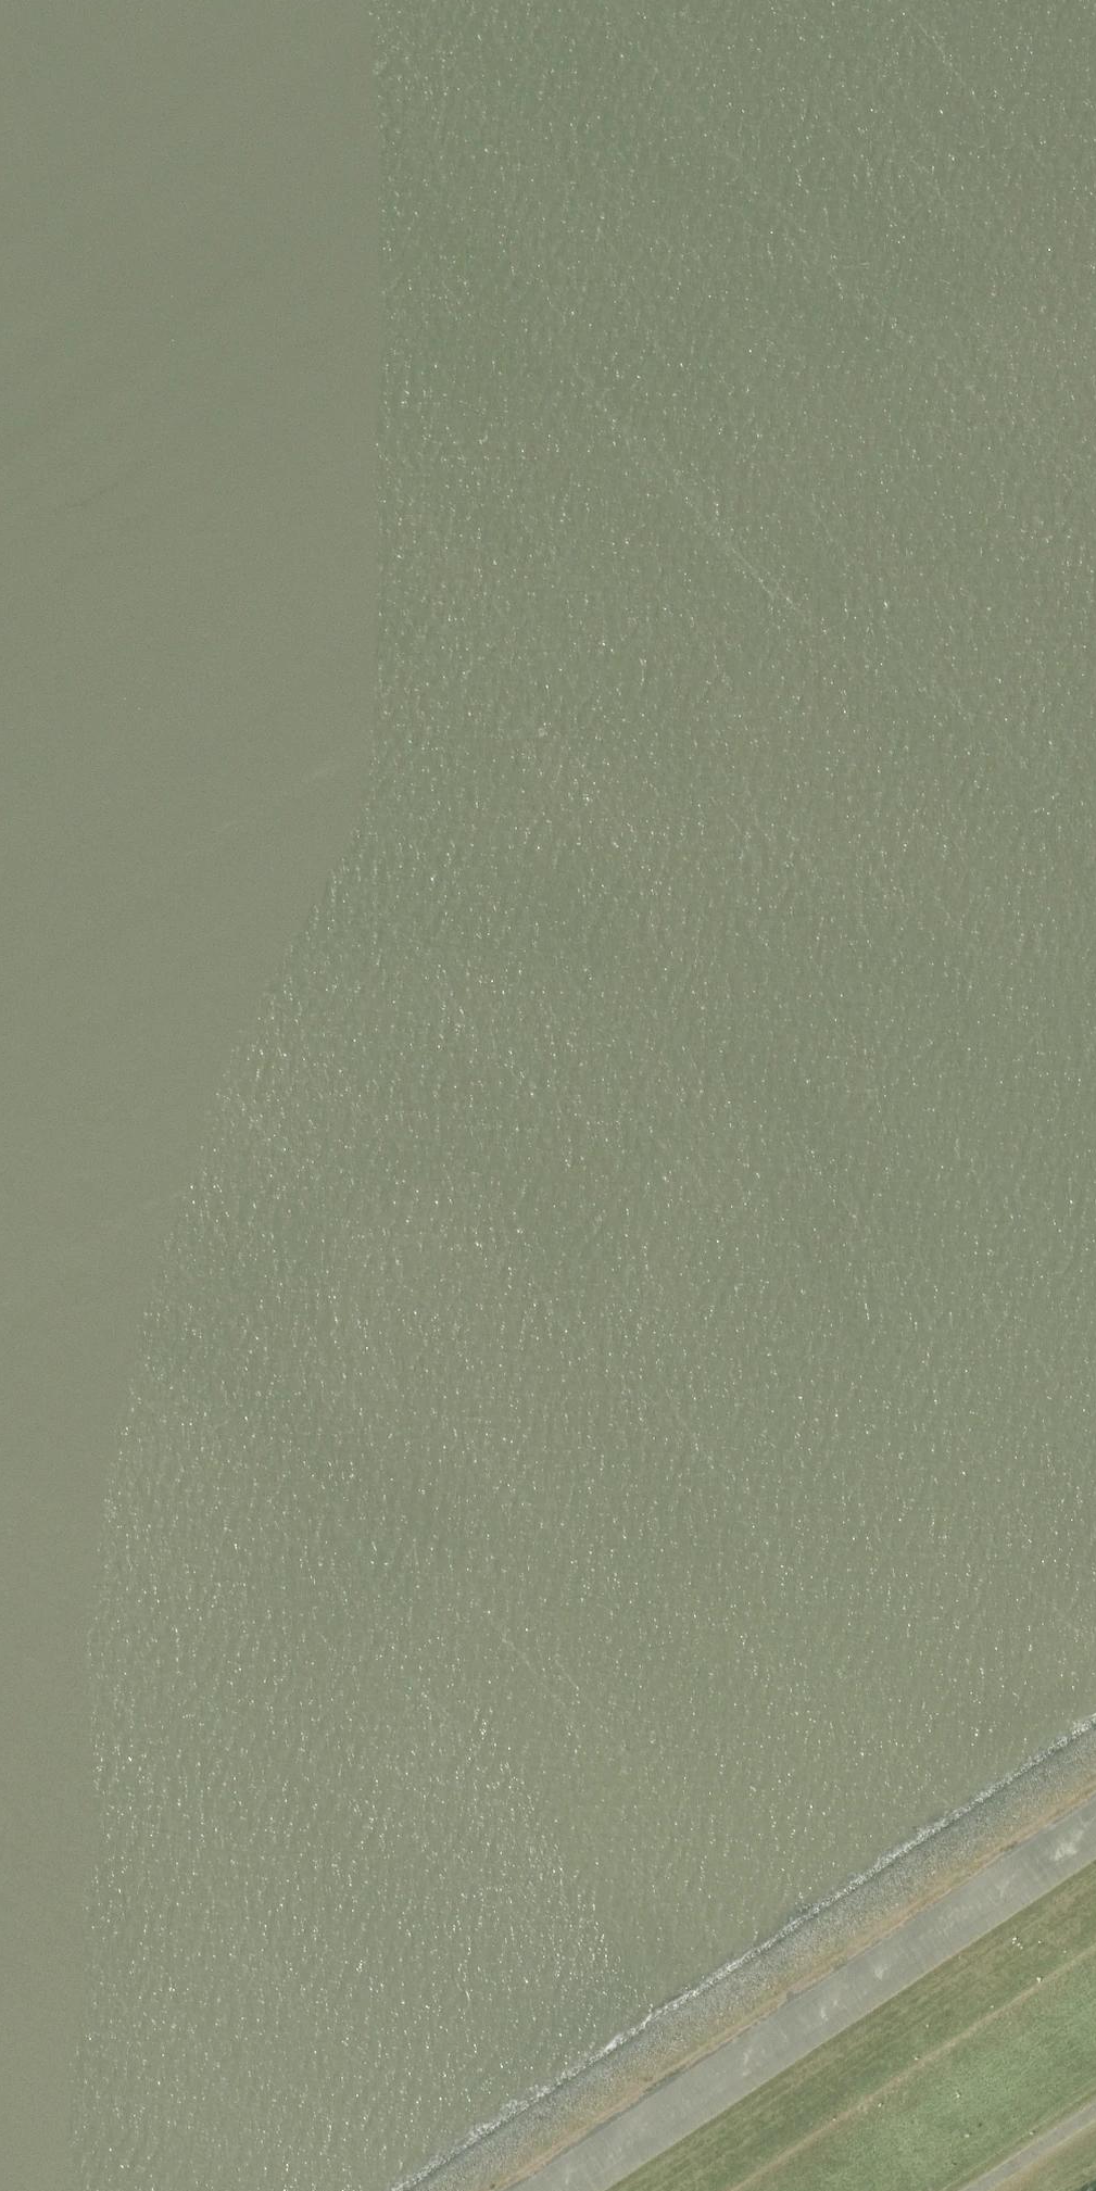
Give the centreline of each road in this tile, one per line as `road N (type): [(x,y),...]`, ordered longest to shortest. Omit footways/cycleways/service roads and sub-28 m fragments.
road 1 (unclassified): [(977,2190),(1095,2111)]

